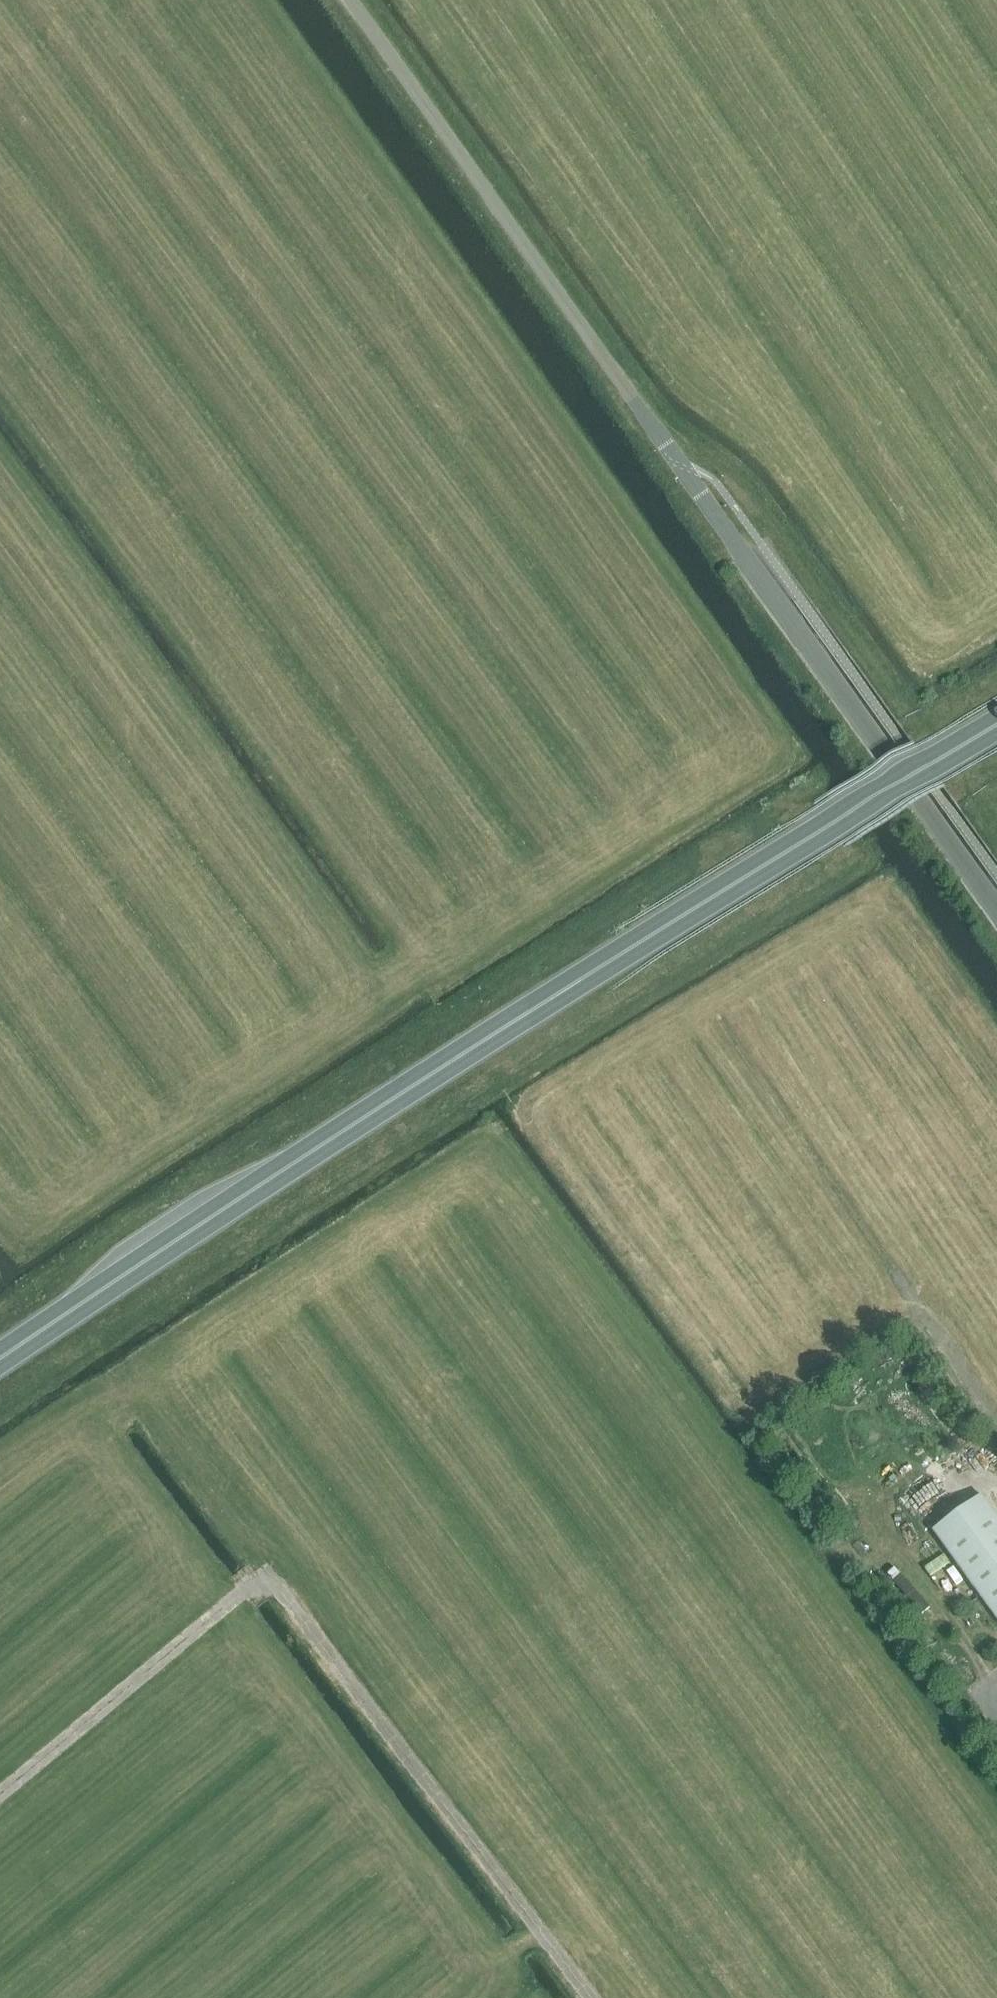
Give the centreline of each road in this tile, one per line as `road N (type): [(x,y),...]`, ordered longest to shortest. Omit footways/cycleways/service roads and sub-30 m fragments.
road 1 (trunk): [(0,1360),(430,1078),(996,727)]
road 2 (unclassified): [(996,914),(350,0)]

